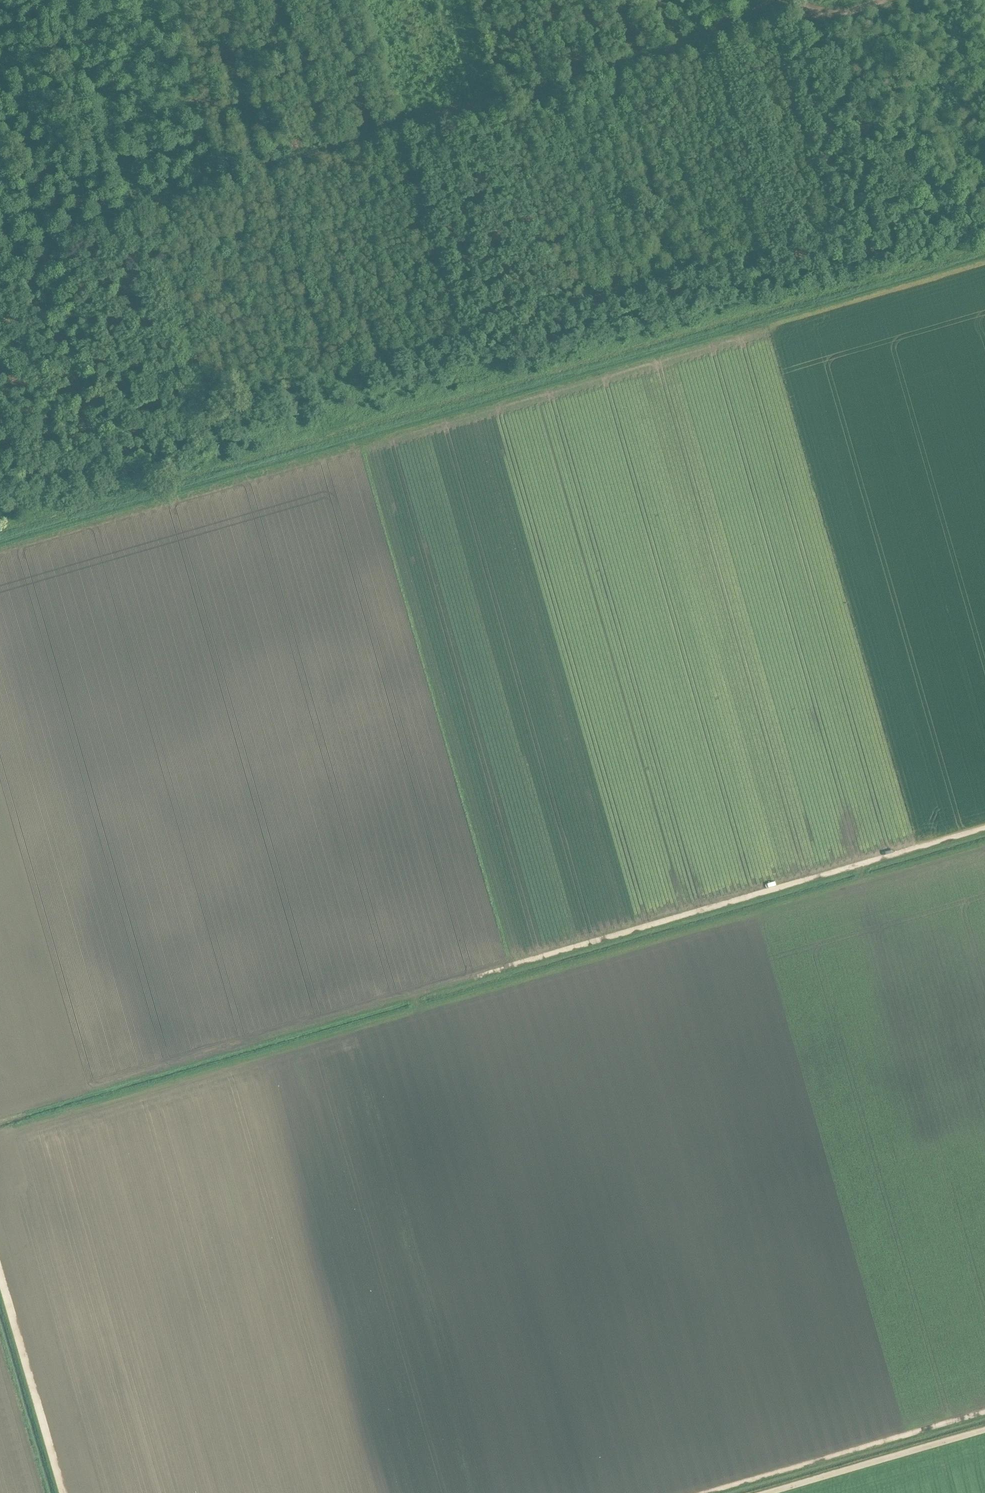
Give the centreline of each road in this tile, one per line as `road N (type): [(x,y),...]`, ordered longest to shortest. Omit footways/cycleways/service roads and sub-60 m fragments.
road 1 (track): [(0,531),(984,245)]
road 2 (track): [(0,1275),(63,1492)]

